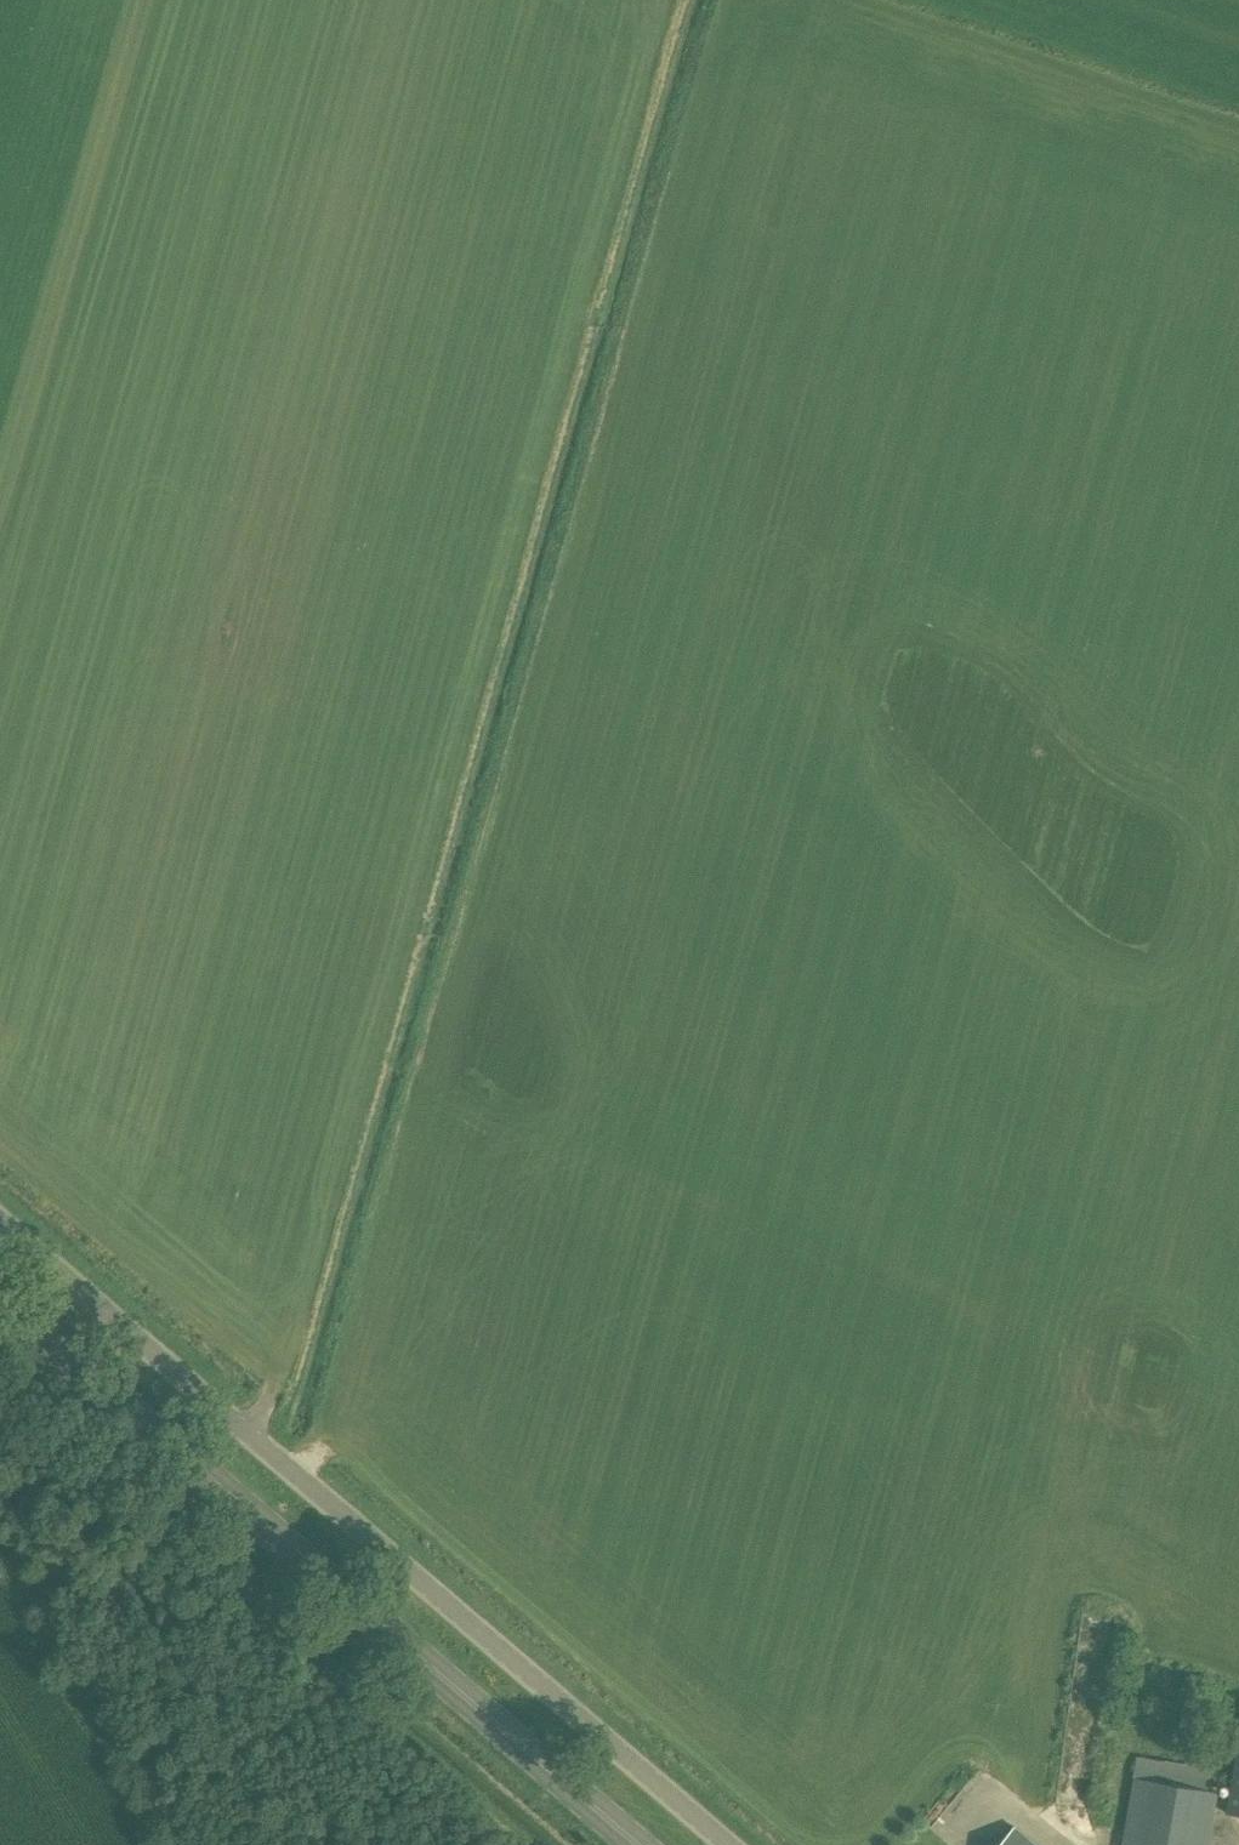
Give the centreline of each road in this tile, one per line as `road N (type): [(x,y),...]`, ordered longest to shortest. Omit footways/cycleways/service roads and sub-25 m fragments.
road 1 (unclassified): [(711,1844),(0,1222)]
road 2 (primary): [(643,1844),(0,1305)]

